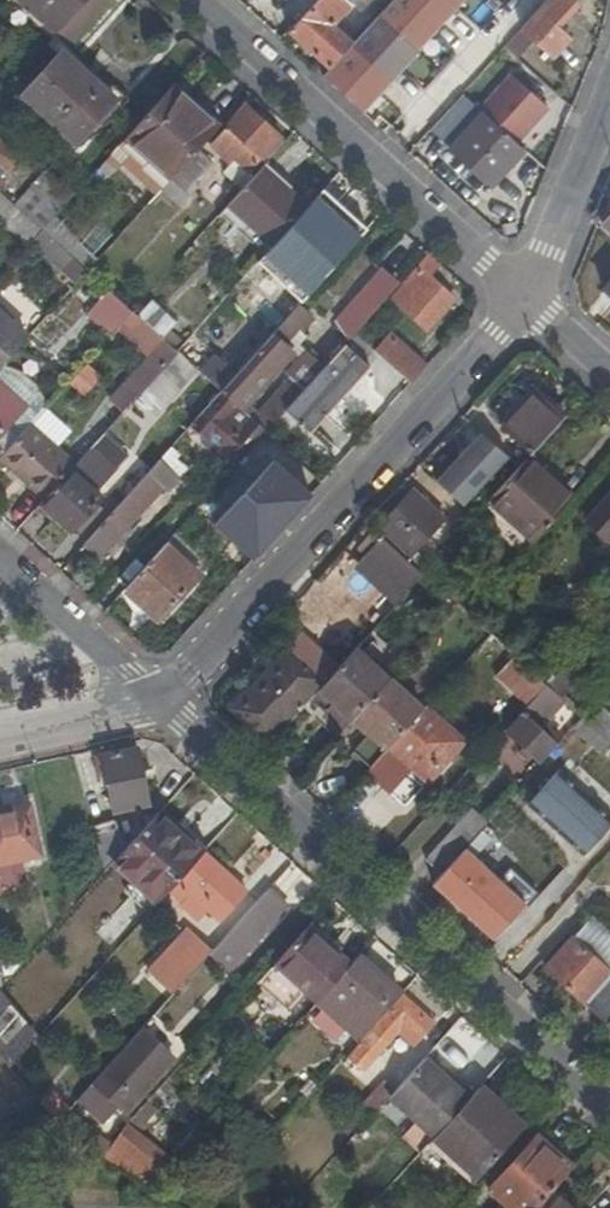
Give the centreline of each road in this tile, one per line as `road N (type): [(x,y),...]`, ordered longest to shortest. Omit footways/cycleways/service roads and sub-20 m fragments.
road 1 (residential): [(161,699),(609,1107)]
road 2 (residential): [(161,699),(451,389),(524,296)]
road 3 (residential): [(524,296),(199,0)]
road 4 (residential): [(0,553),(161,699)]
road 5 (residential): [(524,296),(609,97)]
road 6 (residential): [(0,735),(161,699)]

